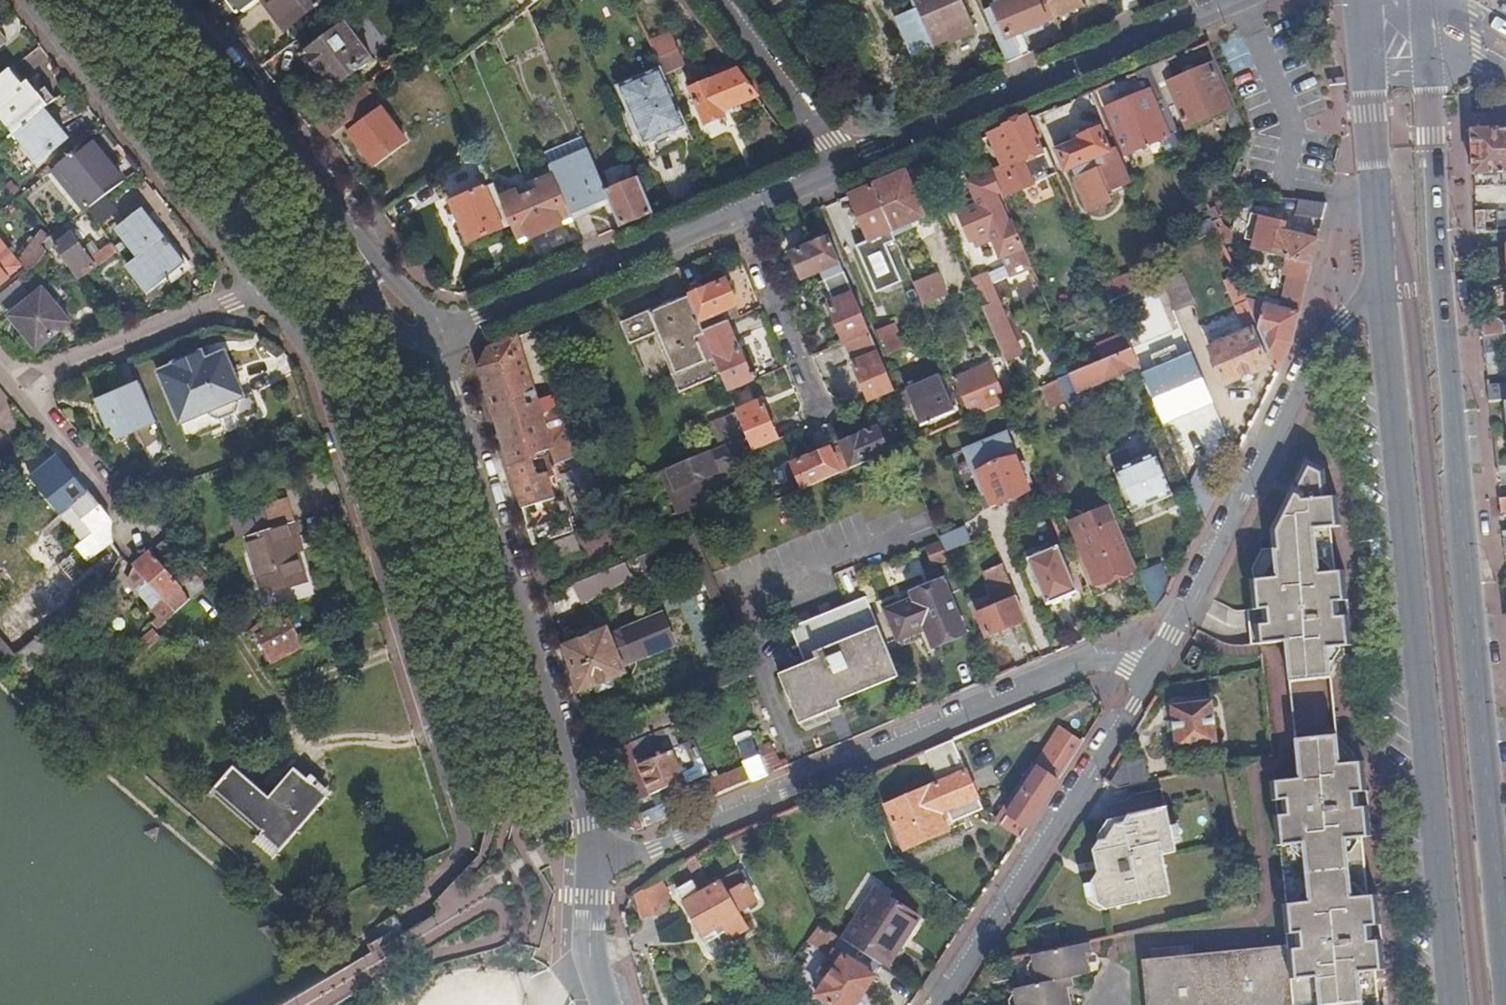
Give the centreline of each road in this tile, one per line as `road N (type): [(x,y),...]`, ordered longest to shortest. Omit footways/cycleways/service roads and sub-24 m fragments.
road 1 (primary): [(1503,1004),(1428,252),(1422,83)]
road 2 (primary): [(1379,278),(1450,1004)]
road 3 (residential): [(1157,658),(1079,664),(590,875)]
road 4 (residential): [(590,875),(588,823),(448,388),(439,338)]
road 5 (residential): [(259,279),(315,359),(437,752)]
road 6 (residential): [(439,338),(845,163)]
road 7 (residential): [(1379,278),(1320,346),(1157,658)]
road 8 (residential): [(845,163),(1237,0)]
road 9 (residential): [(1157,658),(940,1004)]
road 10 (residential): [(33,0),(259,279)]
road 11 (residential): [(337,215),(169,0)]
road 12 (residential): [(26,384),(230,302),(259,279)]
road 13 (residential): [(721,0),(845,163)]
road 14 (primary): [(1363,90),(1379,278)]
road 15 (residential): [(126,512),(26,384)]
road 16 (residential): [(439,338),(428,314),(337,215)]
road 17 (residential): [(603,1004),(591,967),(590,875)]

